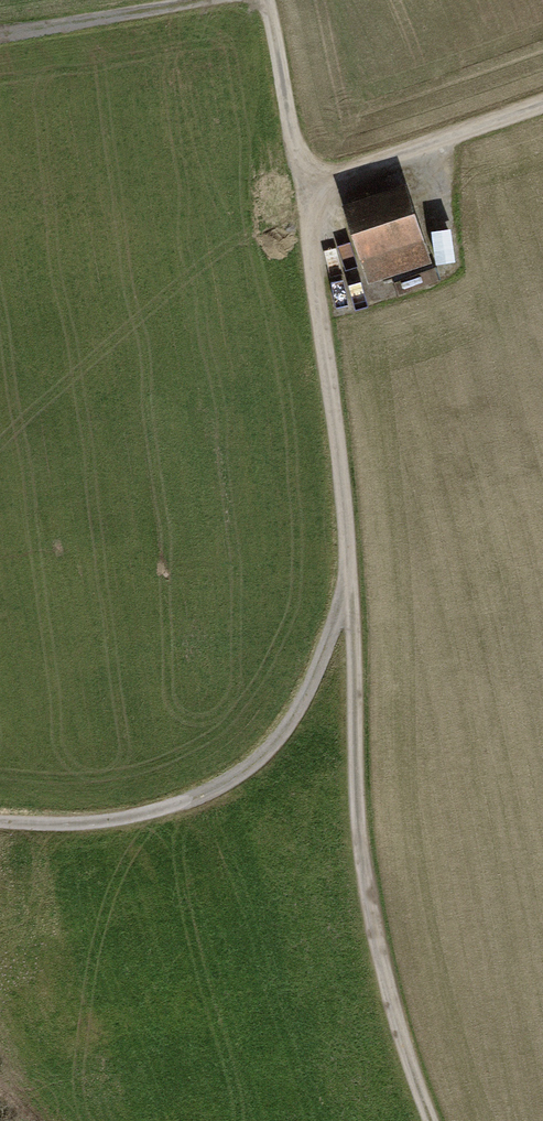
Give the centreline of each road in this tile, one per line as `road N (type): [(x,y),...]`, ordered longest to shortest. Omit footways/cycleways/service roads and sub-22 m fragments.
road 1 (track): [(432,1120),(406,1060),(373,920),(355,791),(345,578),(307,181)]
road 2 (track): [(0,816),(111,817),(212,786),(277,742),(314,678),(345,578)]
road 3 (track): [(307,181),(542,104)]
road 4 (track): [(188,0),(0,34)]
road 5 (track): [(307,181),(269,0)]

